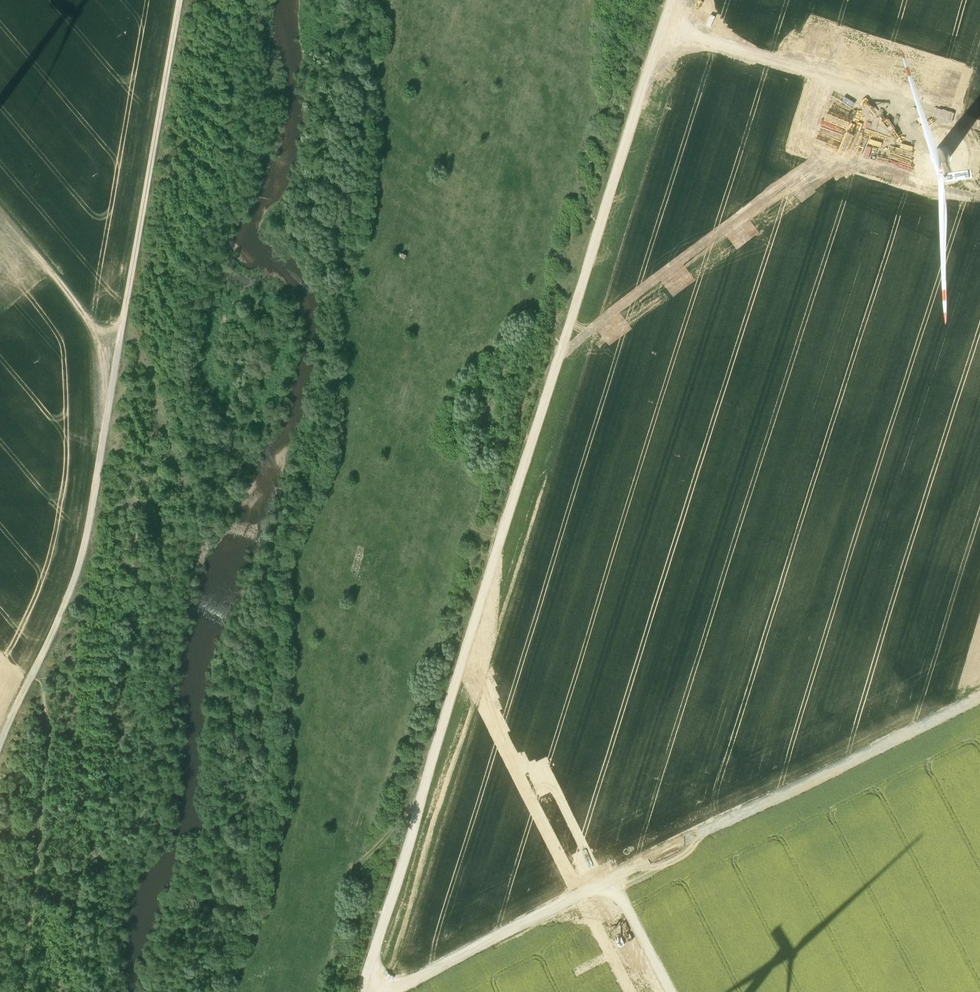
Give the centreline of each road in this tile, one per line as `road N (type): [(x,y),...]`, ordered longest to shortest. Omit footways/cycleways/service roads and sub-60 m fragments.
road 1 (track): [(670,0),(361,991)]
road 2 (track): [(182,0),(82,558),(39,661)]
road 3 (track): [(979,685),(376,991)]
road 4 (track): [(664,18),(952,101)]
road 5 (track): [(124,315),(206,526)]
road 6 (track): [(609,874),(672,991)]

